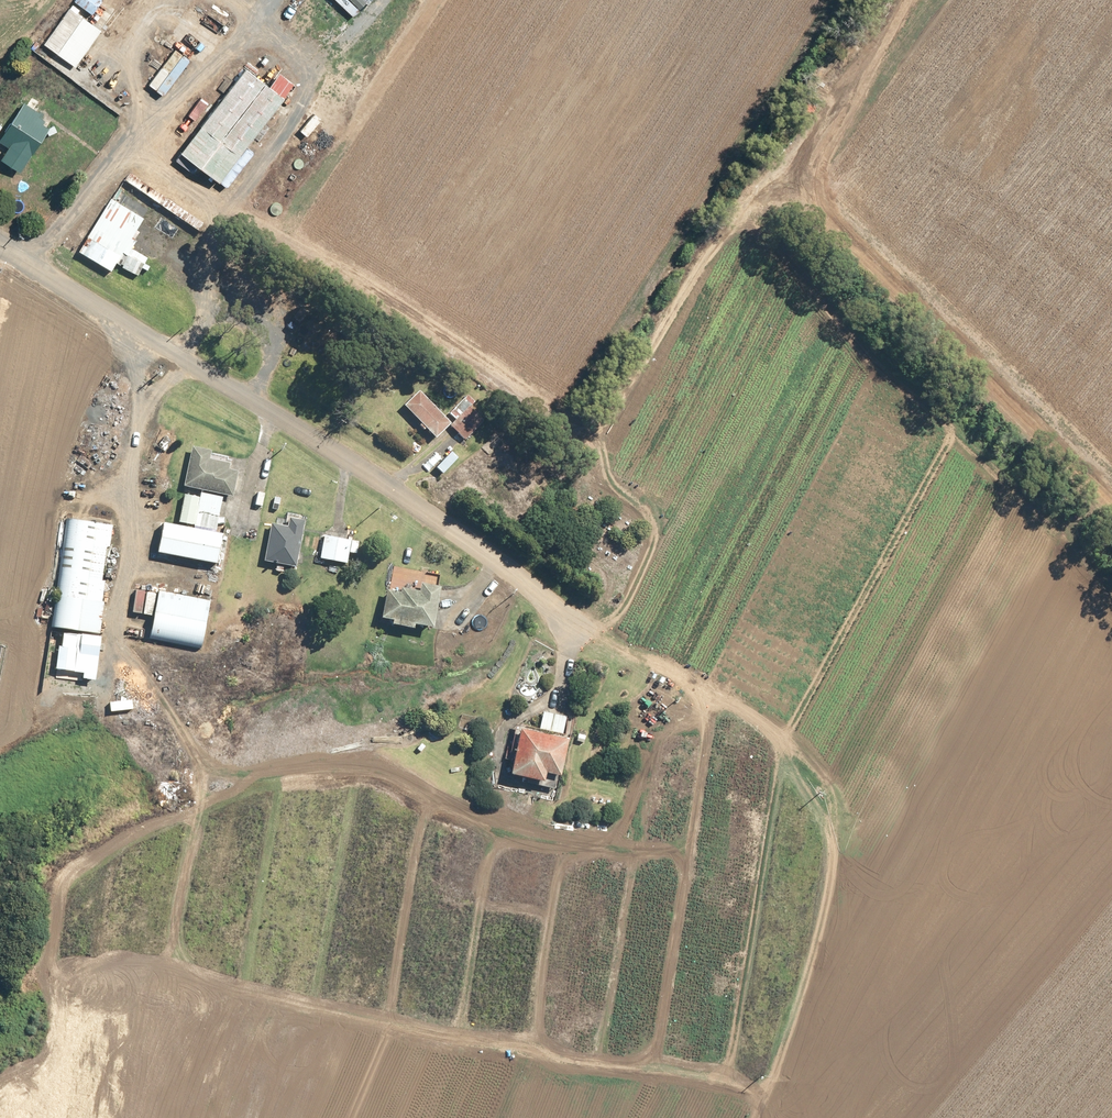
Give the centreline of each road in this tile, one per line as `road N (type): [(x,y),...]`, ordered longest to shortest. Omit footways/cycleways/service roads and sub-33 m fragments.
road 1 (track): [(653,1070),(203,1002),(173,988),(168,963),(196,785),(192,755),(130,667),(119,631),(135,364),(116,317)]
road 2 (track): [(222,207),(375,291),(561,418),(673,515),(649,583),(652,617),(703,693),(705,734),(653,1070)]
road 3 (track): [(578,622),(799,752),(828,785),(831,819),(785,1092),(653,1070)]
road 4 (unclassified): [(578,622),(326,443),(0,246)]
road 5 (track): [(27,263),(239,34),(261,24),(289,40),(308,65),(306,97),(222,207),(167,179),(135,176)]
road 6 (track): [(590,442),(912,0)]
road 7 (track): [(192,755),(230,774),(380,770),(468,821),(544,837),(645,848),(689,842)]
road 8 (track): [(785,175),(1111,525)]
road 9 (track): [(222,207),(220,286),(210,323),(184,358)]

